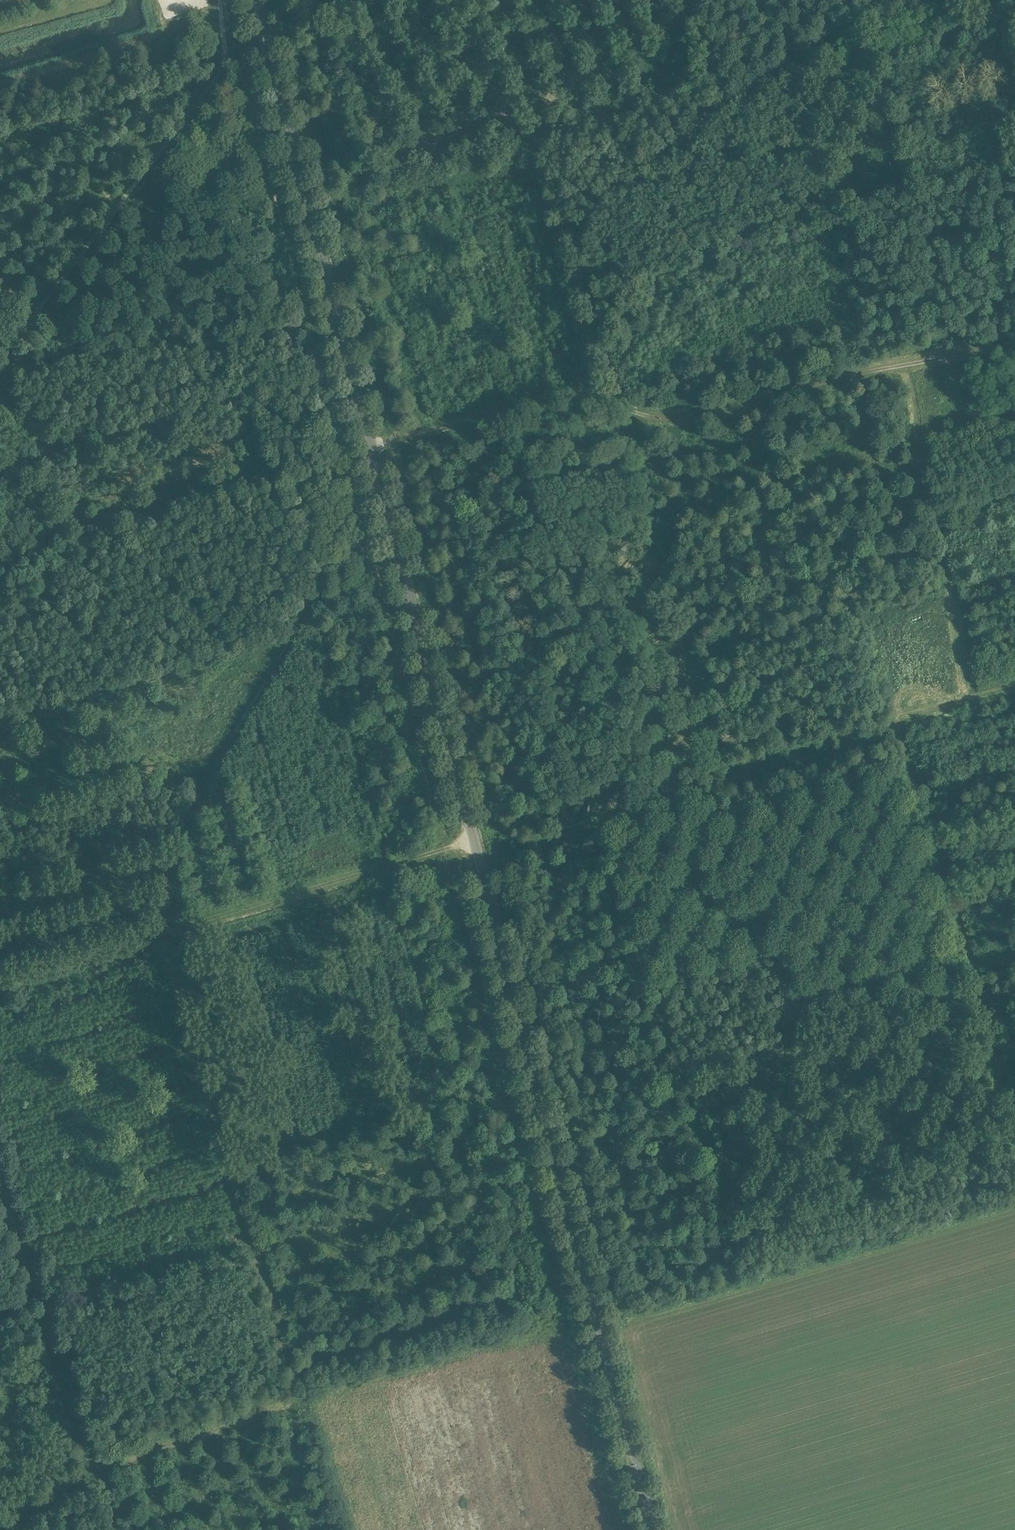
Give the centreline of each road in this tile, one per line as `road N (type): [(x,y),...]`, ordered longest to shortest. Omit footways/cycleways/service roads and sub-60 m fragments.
road 1 (tertiary): [(655,1529),(256,0)]
road 2 (track): [(1014,343),(883,367),(708,421),(537,399),(371,447)]
road 3 (track): [(368,511),(246,0)]
road 4 (track): [(0,976),(475,843)]

